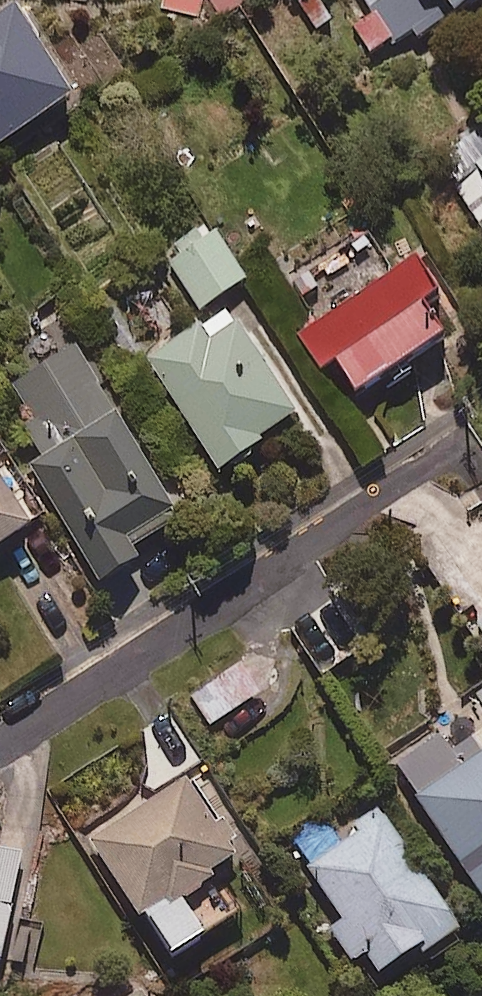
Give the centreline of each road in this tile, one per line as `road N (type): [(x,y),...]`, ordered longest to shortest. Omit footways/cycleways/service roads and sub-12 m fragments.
road 1 (residential): [(449,457),(0,744)]

